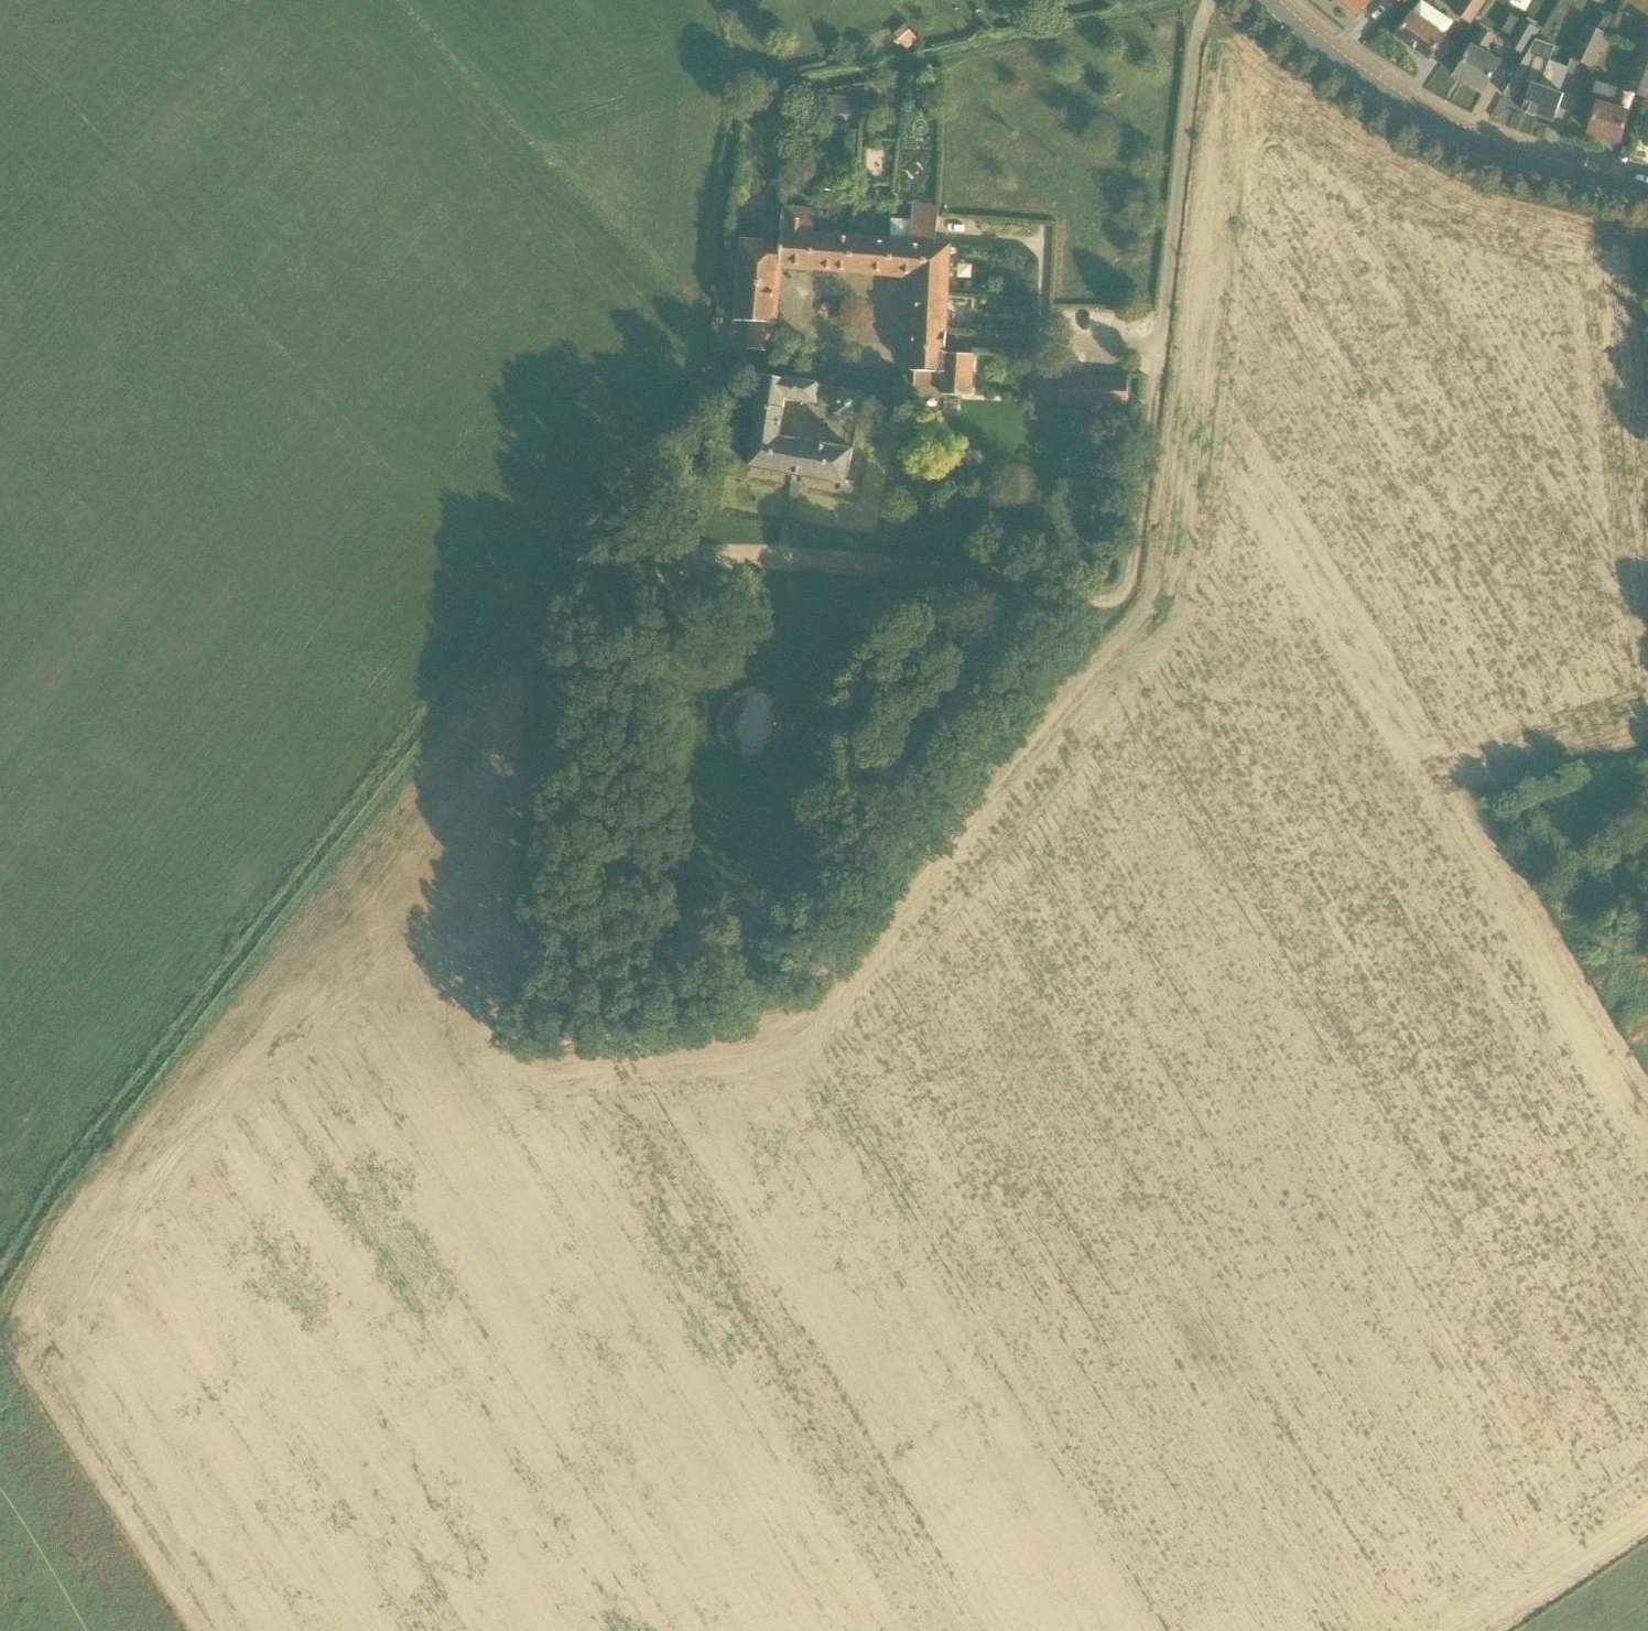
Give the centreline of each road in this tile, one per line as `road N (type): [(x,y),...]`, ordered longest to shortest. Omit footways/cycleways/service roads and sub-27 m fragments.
road 1 (track): [(563,1048),(788,1013),(1094,627),(1125,557)]
road 2 (residential): [(1125,557),(1192,39),(1208,0)]
road 3 (tertiary): [(1647,193),(1536,166),(1395,97),(1310,40),(1274,0)]

